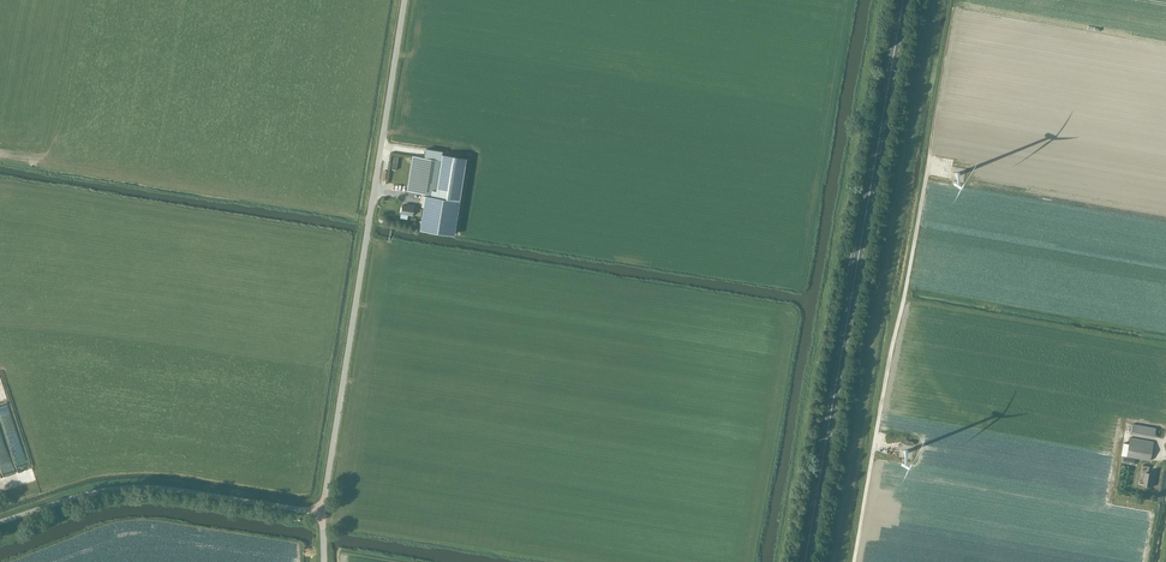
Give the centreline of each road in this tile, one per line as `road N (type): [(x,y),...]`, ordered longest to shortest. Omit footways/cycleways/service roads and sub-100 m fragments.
road 1 (primary): [(805,561),(903,0)]
road 2 (unclassified): [(323,514),(405,0)]
road 3 (unclassified): [(0,522),(128,487),(323,514)]

